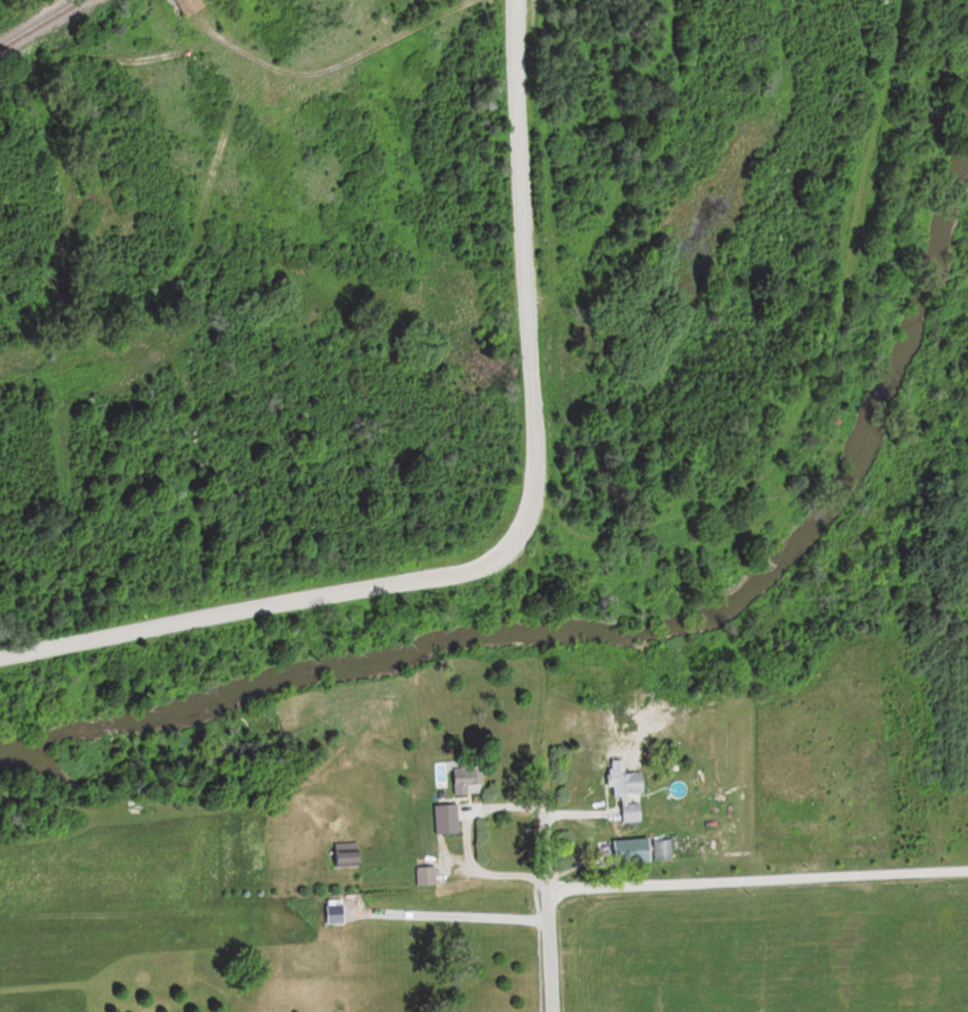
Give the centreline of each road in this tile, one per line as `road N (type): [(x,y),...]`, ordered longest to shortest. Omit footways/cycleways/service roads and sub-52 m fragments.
road 1 (residential): [(0,655),(453,574),(512,540),(531,497),(512,0)]
road 2 (residential): [(548,1011),(541,811),(549,739)]

